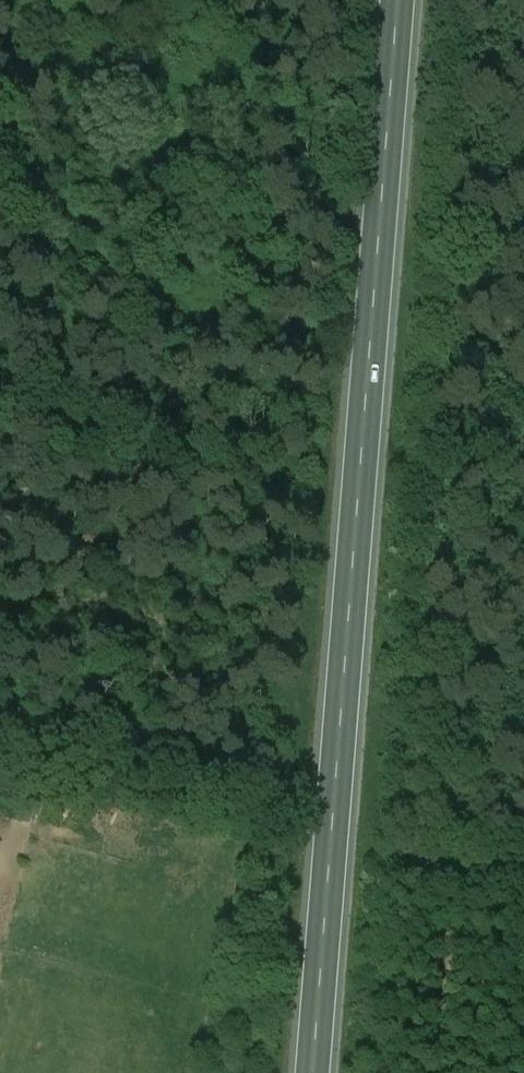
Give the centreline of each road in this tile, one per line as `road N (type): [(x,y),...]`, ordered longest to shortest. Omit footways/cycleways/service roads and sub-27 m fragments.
road 1 (primary): [(398,0),(320,1072)]

